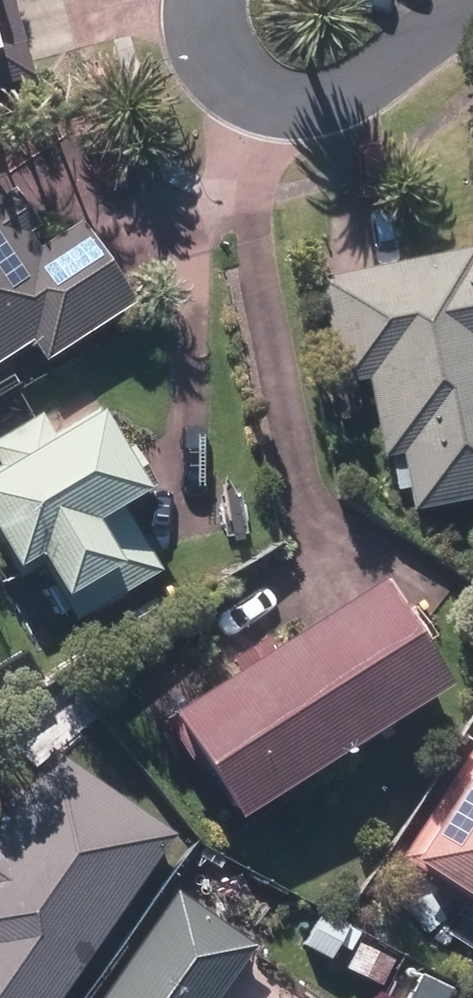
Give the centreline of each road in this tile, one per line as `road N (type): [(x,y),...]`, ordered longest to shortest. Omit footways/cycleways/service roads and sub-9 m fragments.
road 1 (residential): [(461,0),(325,103),(249,85),(203,21),(210,0)]

